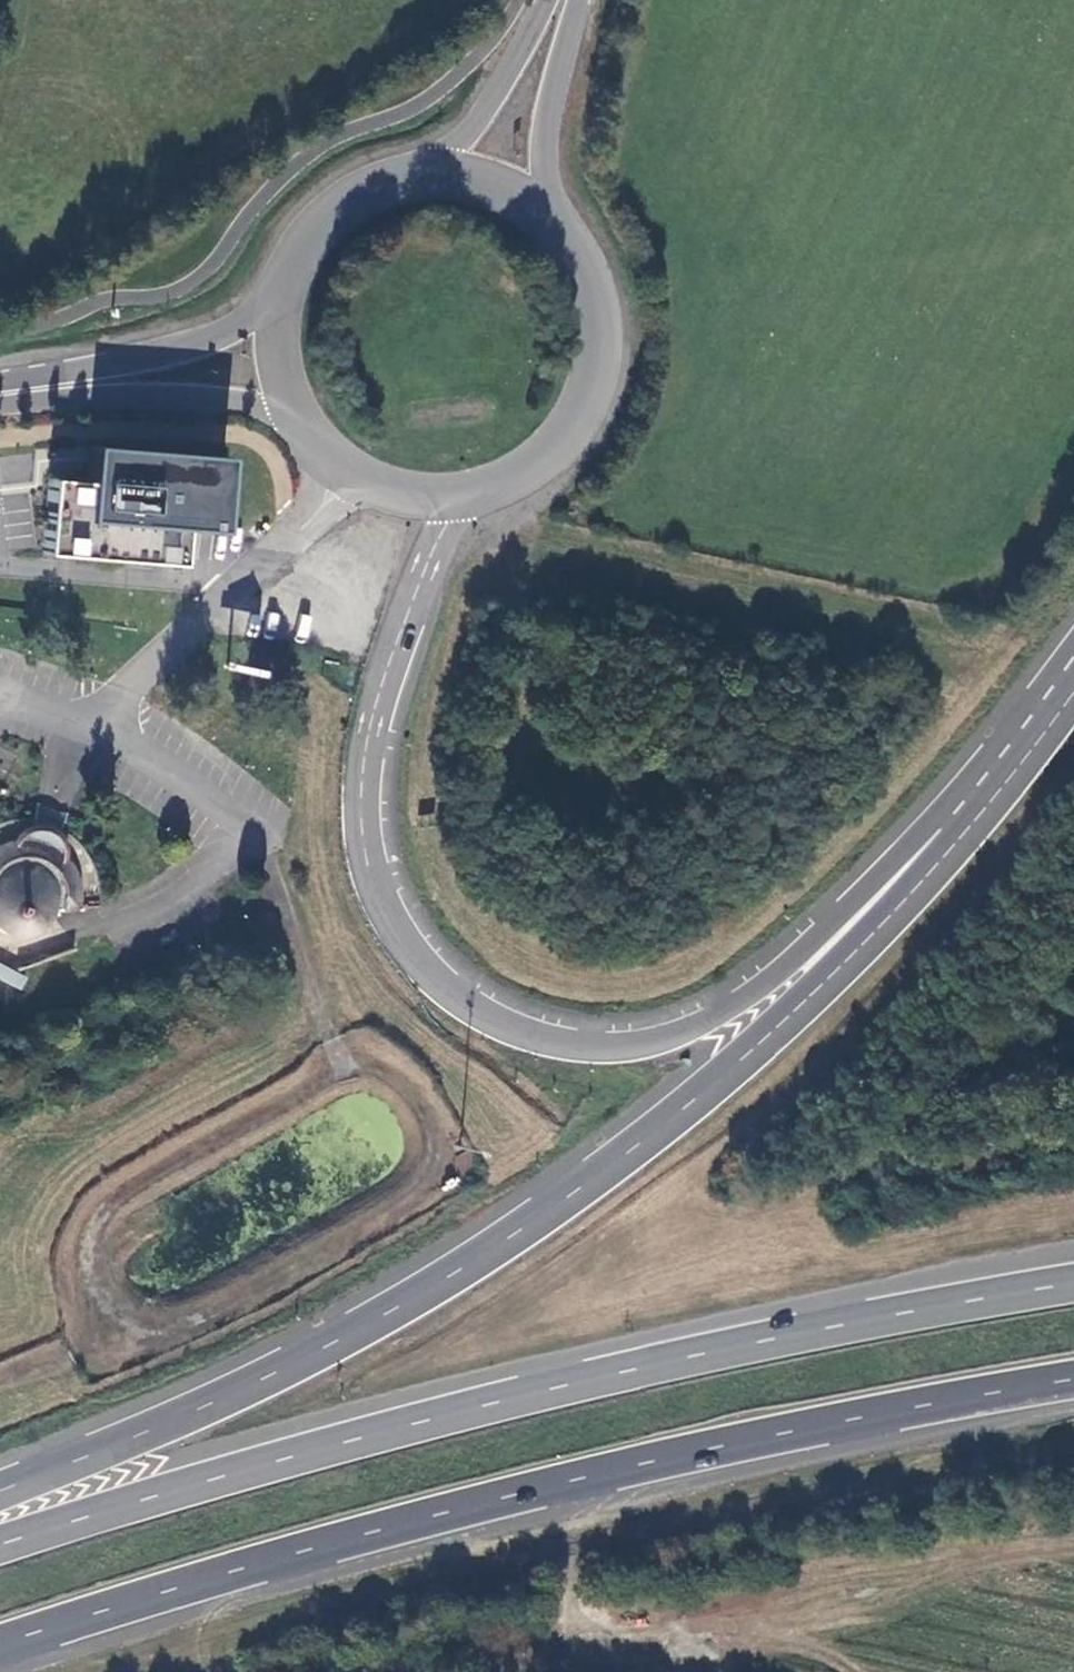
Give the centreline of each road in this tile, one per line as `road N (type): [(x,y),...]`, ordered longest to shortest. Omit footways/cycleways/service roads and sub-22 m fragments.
road 1 (trunk): [(960,838),(742,1059),(514,1233),(276,1370),(0,1491)]
road 2 (trunk): [(960,838),(891,873),(762,986),(684,1031),(629,1045),(579,1046),(479,1012),(431,972),(388,912),(362,827),(366,750),(385,673),(458,501)]
road 3 (trunk): [(0,1643),(520,1493),(1073,1378)]
road 4 (trunk): [(1073,1282),(599,1375),(0,1544)]
road 5 (track): [(0,1377),(118,1329),(97,1305),(86,1268),(93,1235),(118,1199),(345,1070),(274,865)]
road 6 (track): [(345,1070),(387,1073),(418,1103),(436,1136),(437,1158),(424,1181),(300,1268),(237,1301),(173,1329),(118,1329)]
road 7 (tertiary): [(458,501),(510,486),(555,454),(597,385),(603,305),(585,253),(552,210)]
road 8 (tertiary): [(271,295),(216,338),(0,381)]
road 9 (tertiary): [(0,406),(151,395),(287,414)]
road 10 (tertiary): [(436,165),(380,174),(331,201),(293,243),(271,295)]
road 11 (tertiary): [(552,210),(545,147),(576,0)]
road 12 (tertiary): [(287,414),(314,451),(350,479),(402,499),(458,501)]
road 13 (tertiary): [(548,0),(495,94),(436,165)]
road 14 (trunk): [(1073,693),(960,838)]
road 15 (tertiary): [(552,210),(498,177),(436,165)]
road 16 (tertiary): [(271,295),(268,356),(287,414)]

